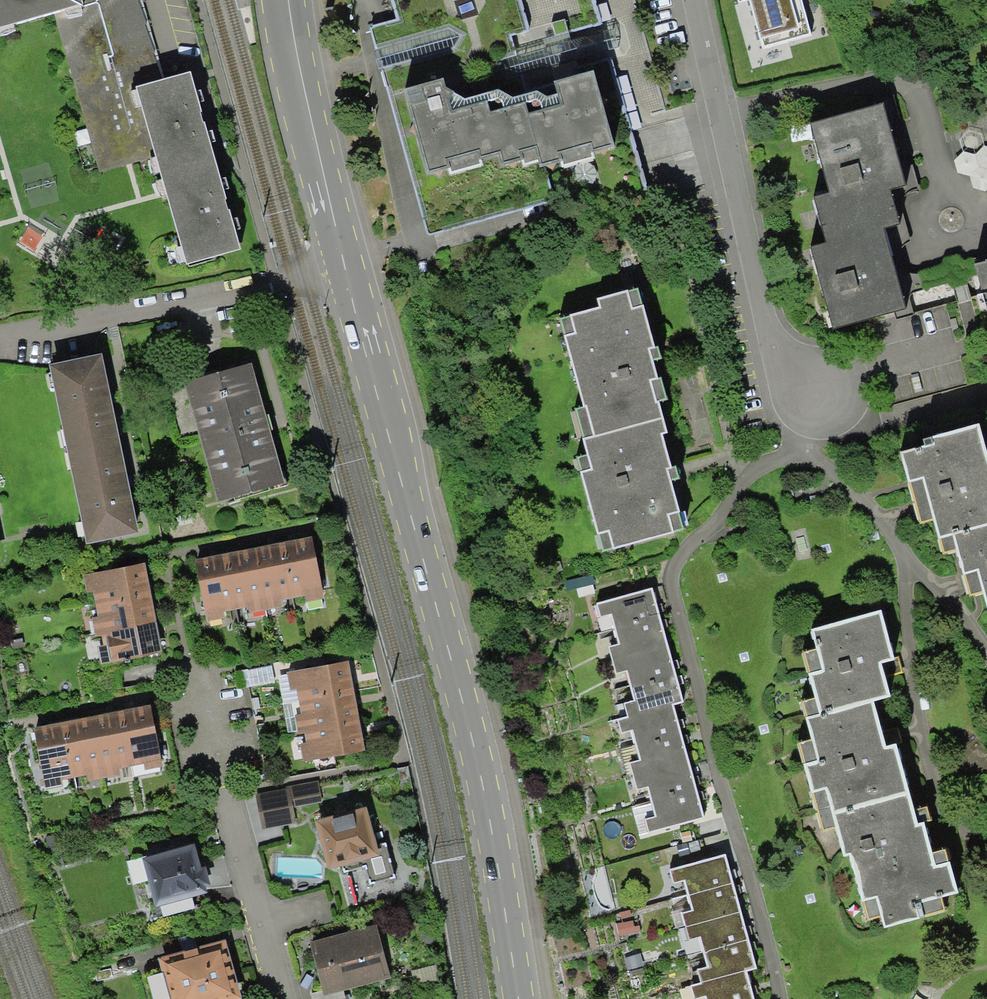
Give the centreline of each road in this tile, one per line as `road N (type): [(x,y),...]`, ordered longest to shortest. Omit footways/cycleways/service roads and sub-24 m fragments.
road 1 (secondary): [(284,0),(345,266),(478,763),(518,998)]
road 2 (residential): [(692,0),(769,342),(820,394)]
road 3 (residential): [(211,685),(284,998)]

